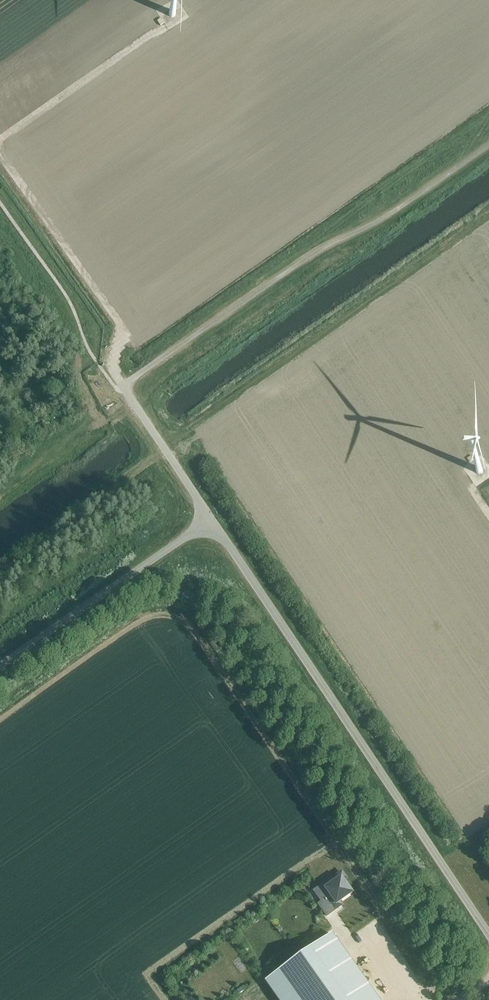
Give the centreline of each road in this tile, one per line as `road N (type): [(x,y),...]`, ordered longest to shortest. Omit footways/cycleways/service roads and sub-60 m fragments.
road 1 (unclassified): [(488,935),(210,522)]
road 2 (track): [(124,387),(112,366),(123,326),(0,152)]
road 3 (unclassified): [(0,666),(210,522)]
road 4 (track): [(0,144),(166,27)]
road 5 (unclassified): [(210,522),(124,387)]

